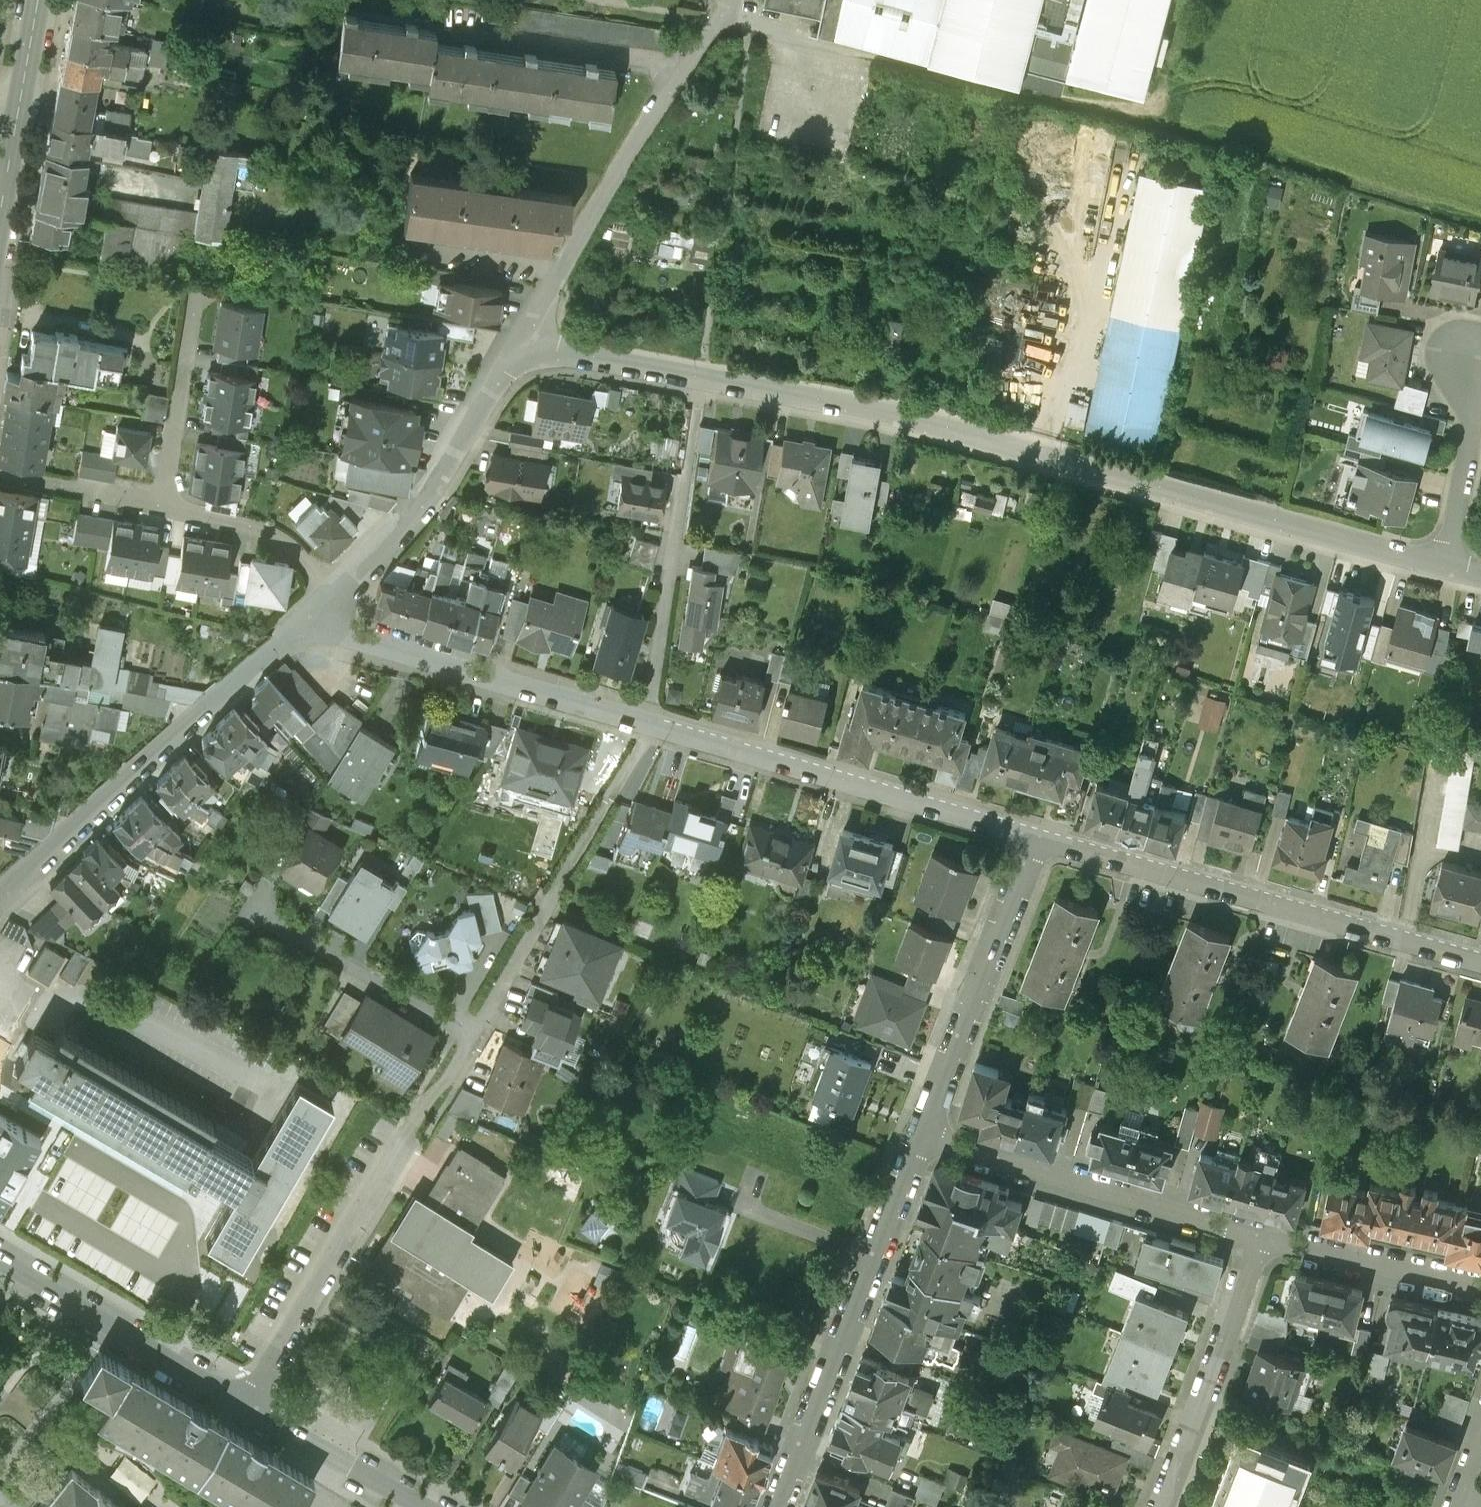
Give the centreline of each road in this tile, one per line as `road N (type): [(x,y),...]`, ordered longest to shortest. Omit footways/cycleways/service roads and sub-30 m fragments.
road 1 (residential): [(1446,565),(906,417),(517,346)]
road 2 (residential): [(1038,839),(344,638),(309,618)]
road 3 (residential): [(1480,962),(1038,839)]
road 4 (residential): [(0,895),(309,618)]
road 5 (residential): [(517,346),(721,18),(724,0)]
road 6 (residential): [(924,1136),(777,1506)]
road 7 (residential): [(1258,1240),(924,1136)]
road 8 (track): [(1147,117),(1480,220)]
road 9 (residential): [(247,1403),(419,1120)]
road 10 (residential): [(1038,839),(924,1136)]
road 11 (residential): [(473,1033),(633,759)]
road 12 (residential): [(336,592),(439,488),(517,346)]
road 13 (residential): [(247,1403),(0,1258)]
road 14 (residential): [(1258,1240),(1155,1506)]
road 15 (residential): [(473,1033),(266,914)]
road 16 (tertiary): [(0,227),(40,0)]
road 17 (residential): [(1480,1291),(1258,1240)]
road 18 (residential): [(160,503),(197,285)]
road 19 (residential): [(1446,565),(1479,411),(1465,359)]
road 20 (residential): [(431,1506),(247,1403)]
road 21 (residential): [(336,592),(268,534),(160,503)]

